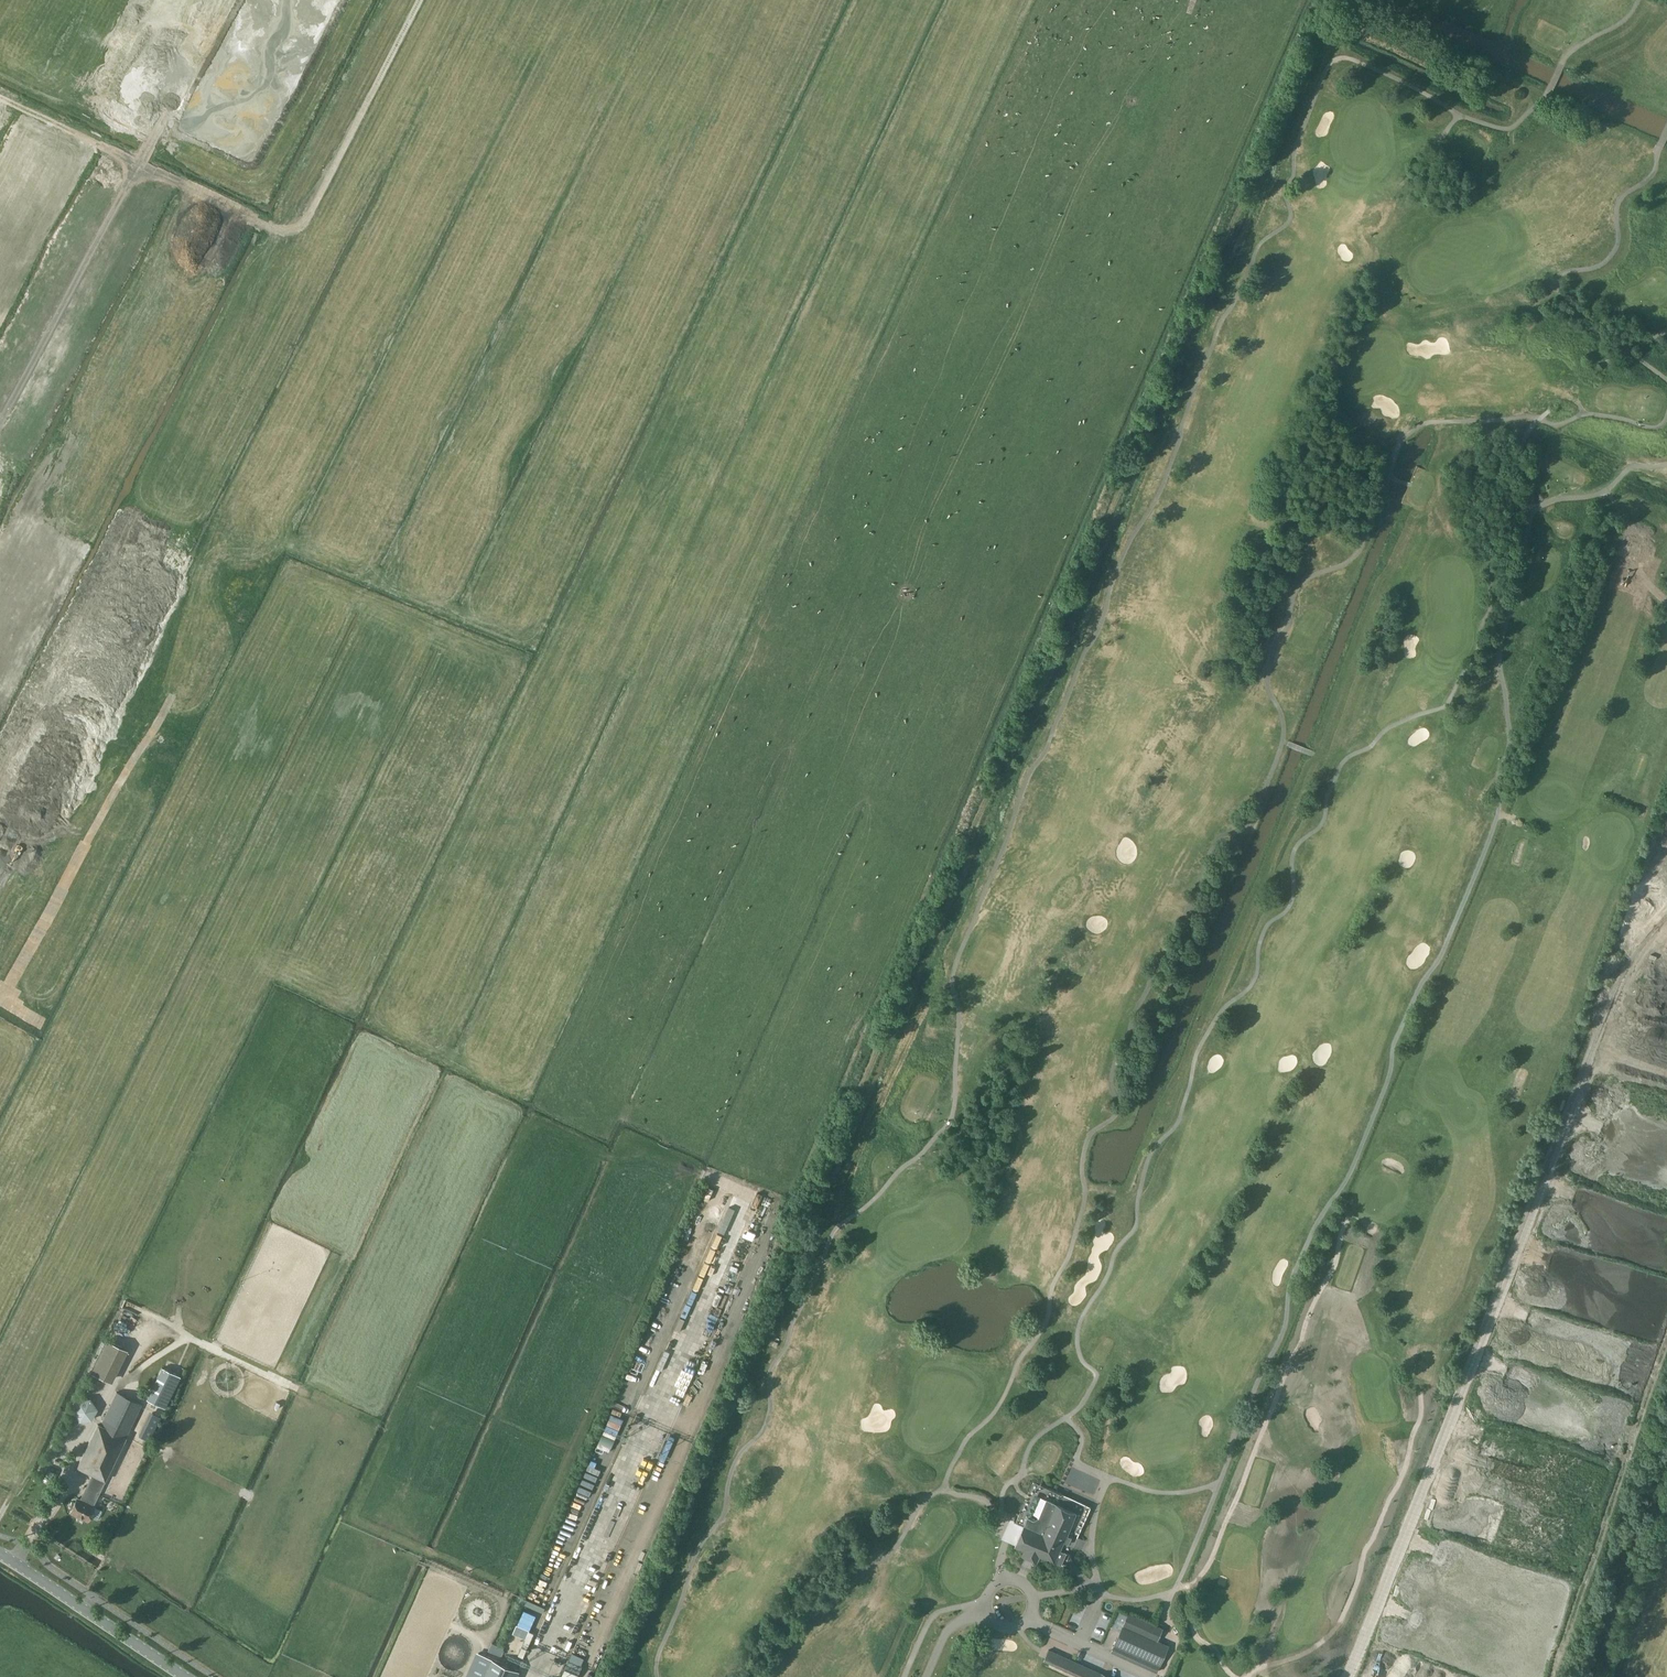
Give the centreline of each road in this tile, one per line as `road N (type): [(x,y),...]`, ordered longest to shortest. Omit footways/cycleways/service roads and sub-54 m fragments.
road 1 (track): [(1666,926),(1607,1020),(1351,1676)]
road 2 (track): [(420,0),(306,223),(278,230),(159,171),(132,178),(0,424)]
road 3 (unclassified): [(187,1676),(0,1555)]
road 4 (track): [(159,171),(0,95)]

